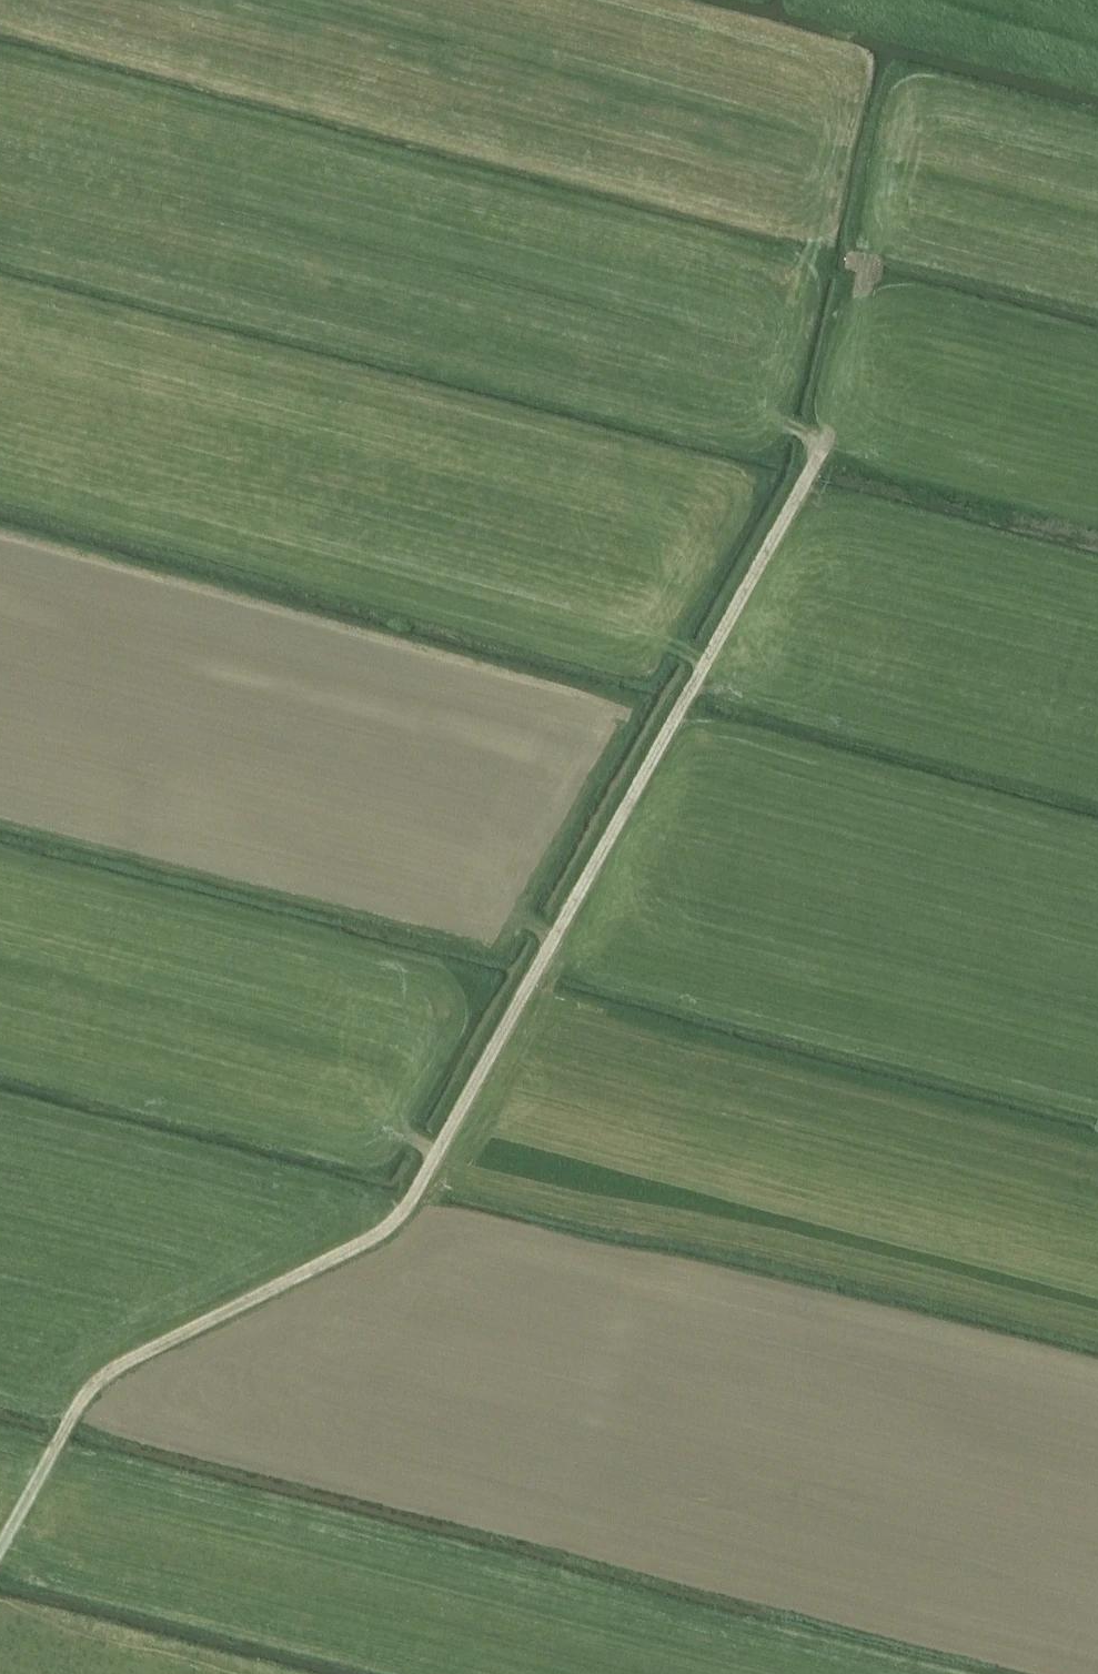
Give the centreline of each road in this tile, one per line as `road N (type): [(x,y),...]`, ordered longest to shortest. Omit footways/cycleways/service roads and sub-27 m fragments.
road 1 (track): [(0,1551),(90,1390),(119,1364),(380,1233),(401,1214),(827,443)]
road 2 (track): [(945,408),(827,443),(756,413)]

